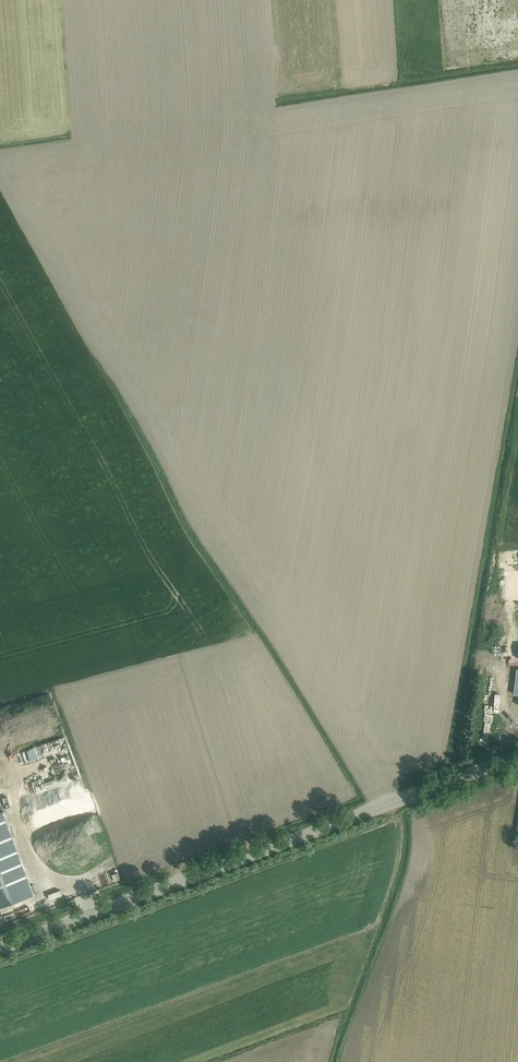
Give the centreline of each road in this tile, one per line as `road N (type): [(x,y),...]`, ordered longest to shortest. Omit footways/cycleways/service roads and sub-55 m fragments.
road 1 (unclassified): [(0,947),(517,758)]

